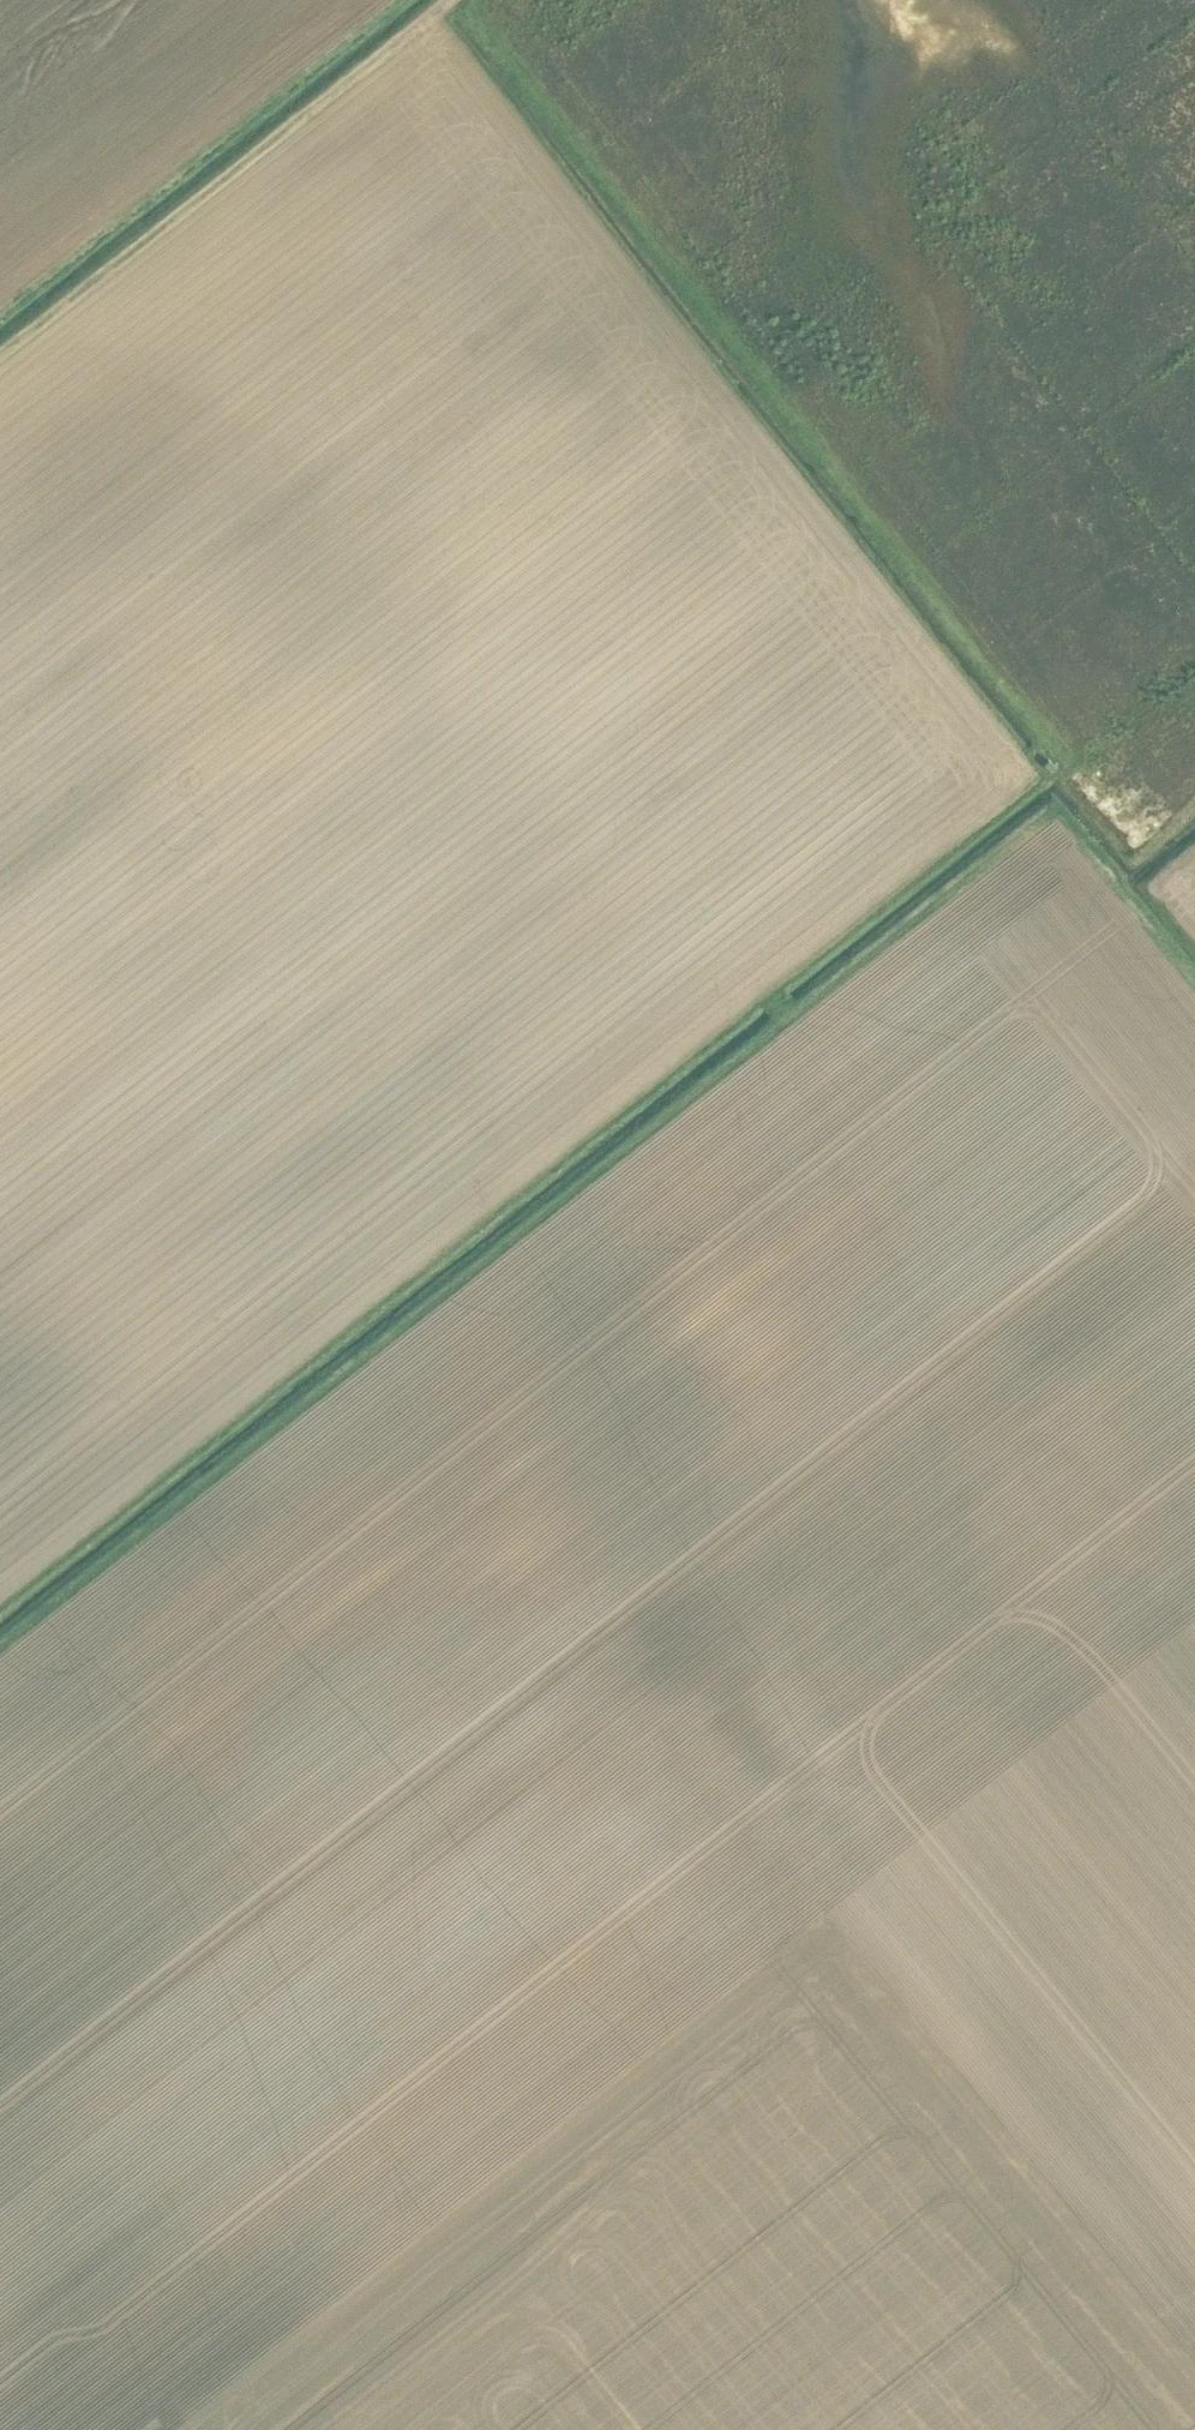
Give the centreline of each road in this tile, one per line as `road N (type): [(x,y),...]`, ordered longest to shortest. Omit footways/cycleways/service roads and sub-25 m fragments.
road 1 (track): [(0,295),(376,0)]

